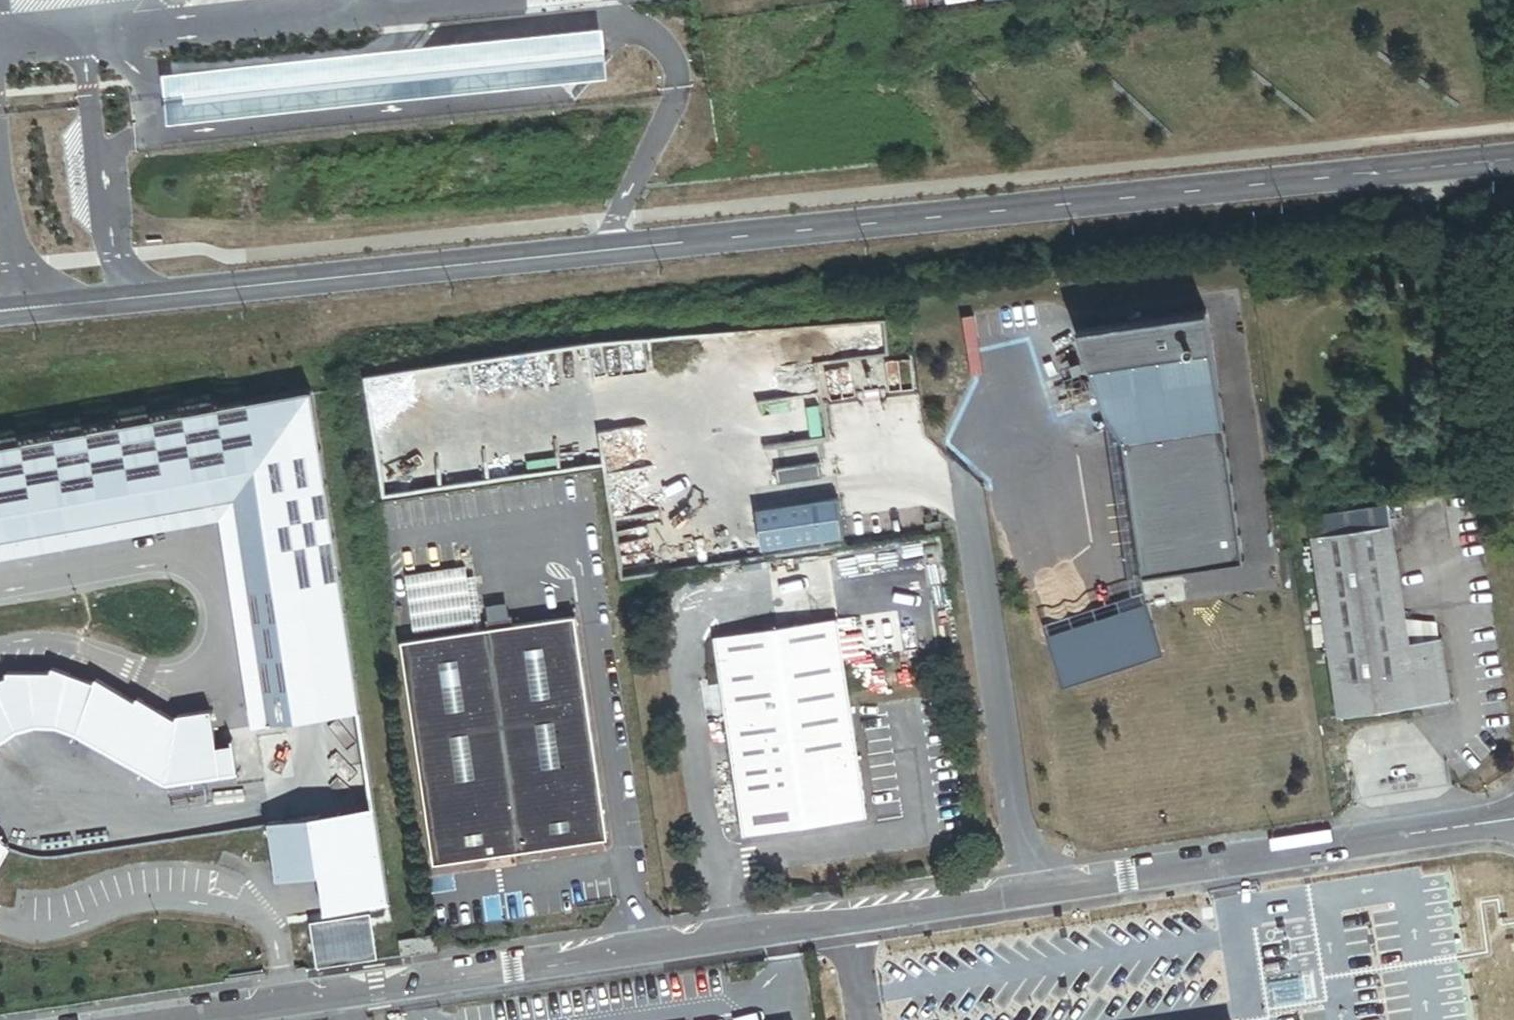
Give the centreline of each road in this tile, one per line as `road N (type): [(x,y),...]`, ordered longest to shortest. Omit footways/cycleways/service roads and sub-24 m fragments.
road 1 (secondary): [(0,314),(1513,161)]
road 2 (unclassified): [(1513,822),(183,1019)]

